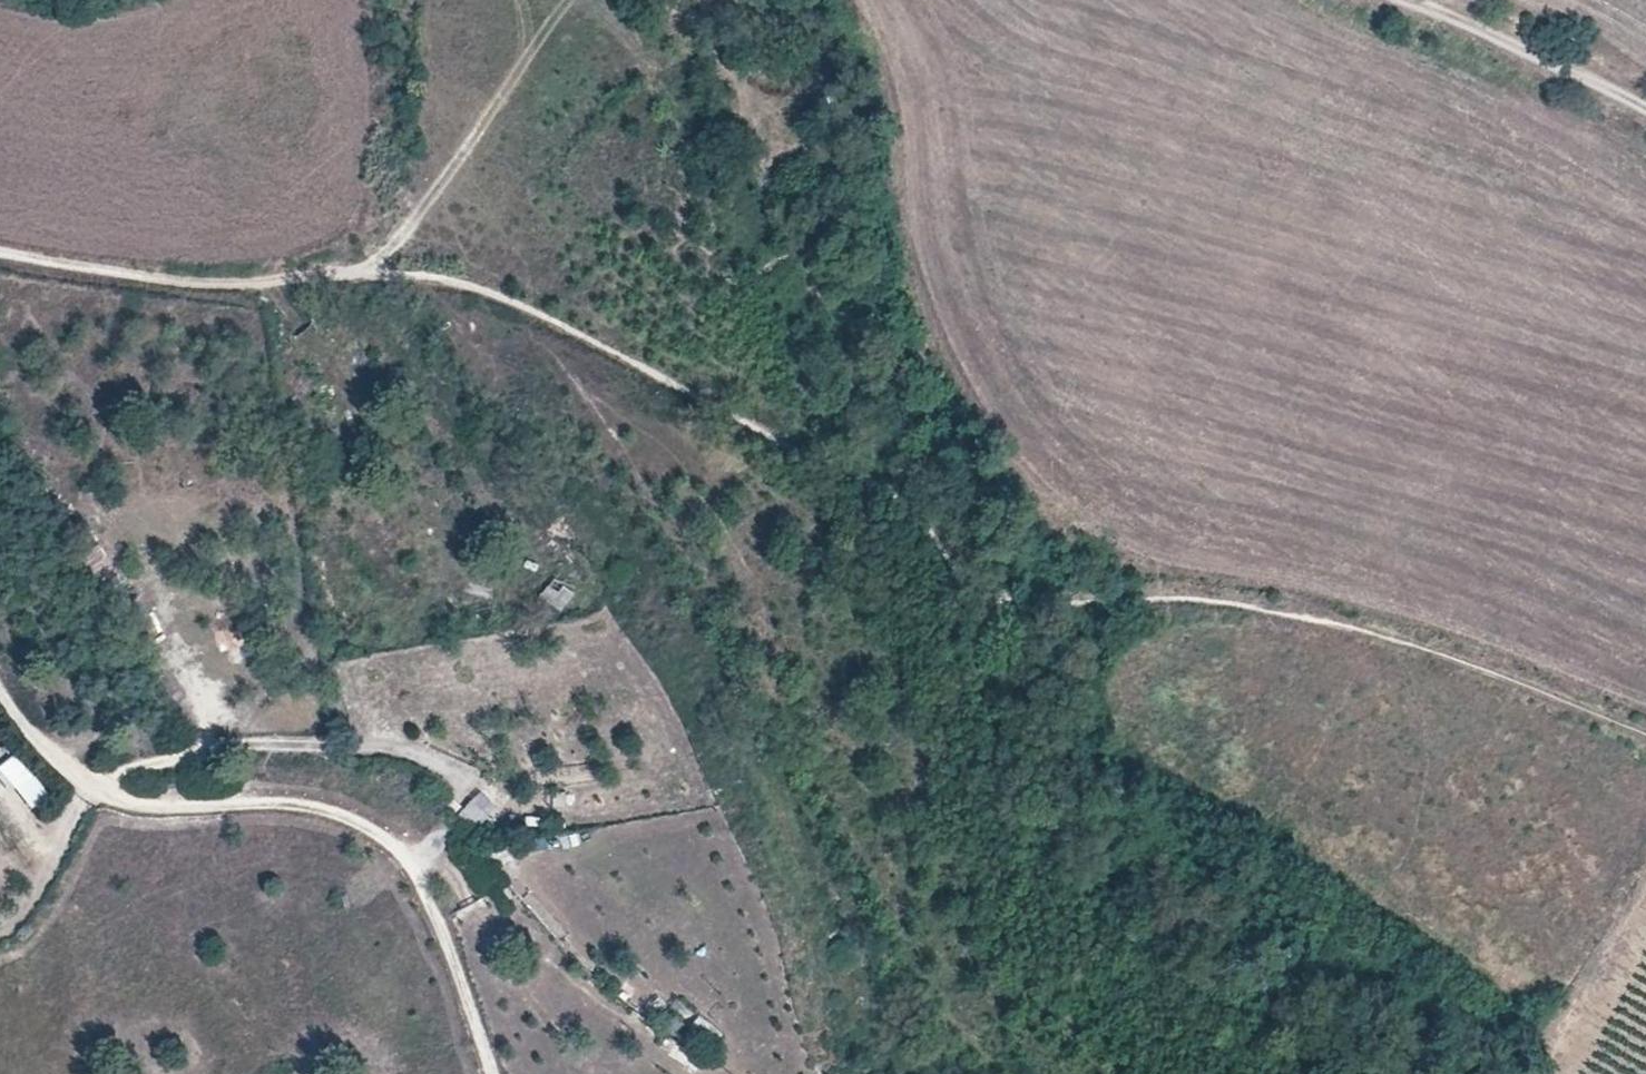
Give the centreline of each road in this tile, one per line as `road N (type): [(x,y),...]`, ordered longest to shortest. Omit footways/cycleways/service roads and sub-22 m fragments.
road 1 (track): [(0,257),(258,289),(384,279),(533,316),(861,484),(933,547),(968,595),(1041,603),(1196,598),(1359,629),(1434,648),(1645,734)]
road 2 (track): [(0,689),(46,752),(107,799),(312,805),(369,824),(419,875),(493,1073)]
road 3 (track): [(1645,109),(1405,0)]

